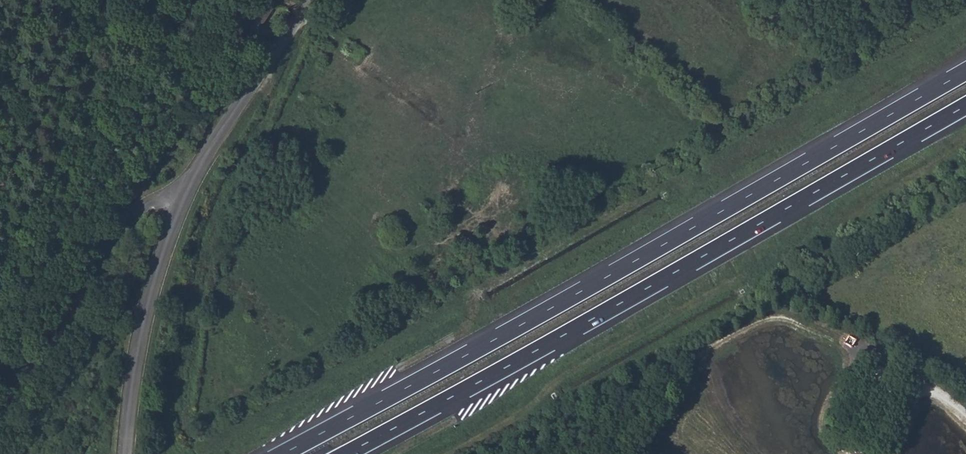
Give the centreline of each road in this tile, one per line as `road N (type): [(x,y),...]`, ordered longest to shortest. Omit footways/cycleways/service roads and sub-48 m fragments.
road 1 (motorway): [(965,71),(283,453)]
road 2 (motorway): [(346,453),(965,106)]
road 3 (unclassified): [(124,453),(148,306),(184,200),(223,125),(318,0)]
road 4 (track): [(184,200),(151,202),(135,216),(38,366),(18,374),(0,365)]
road 5 (track): [(774,316),(804,318),(868,346),(965,416)]

